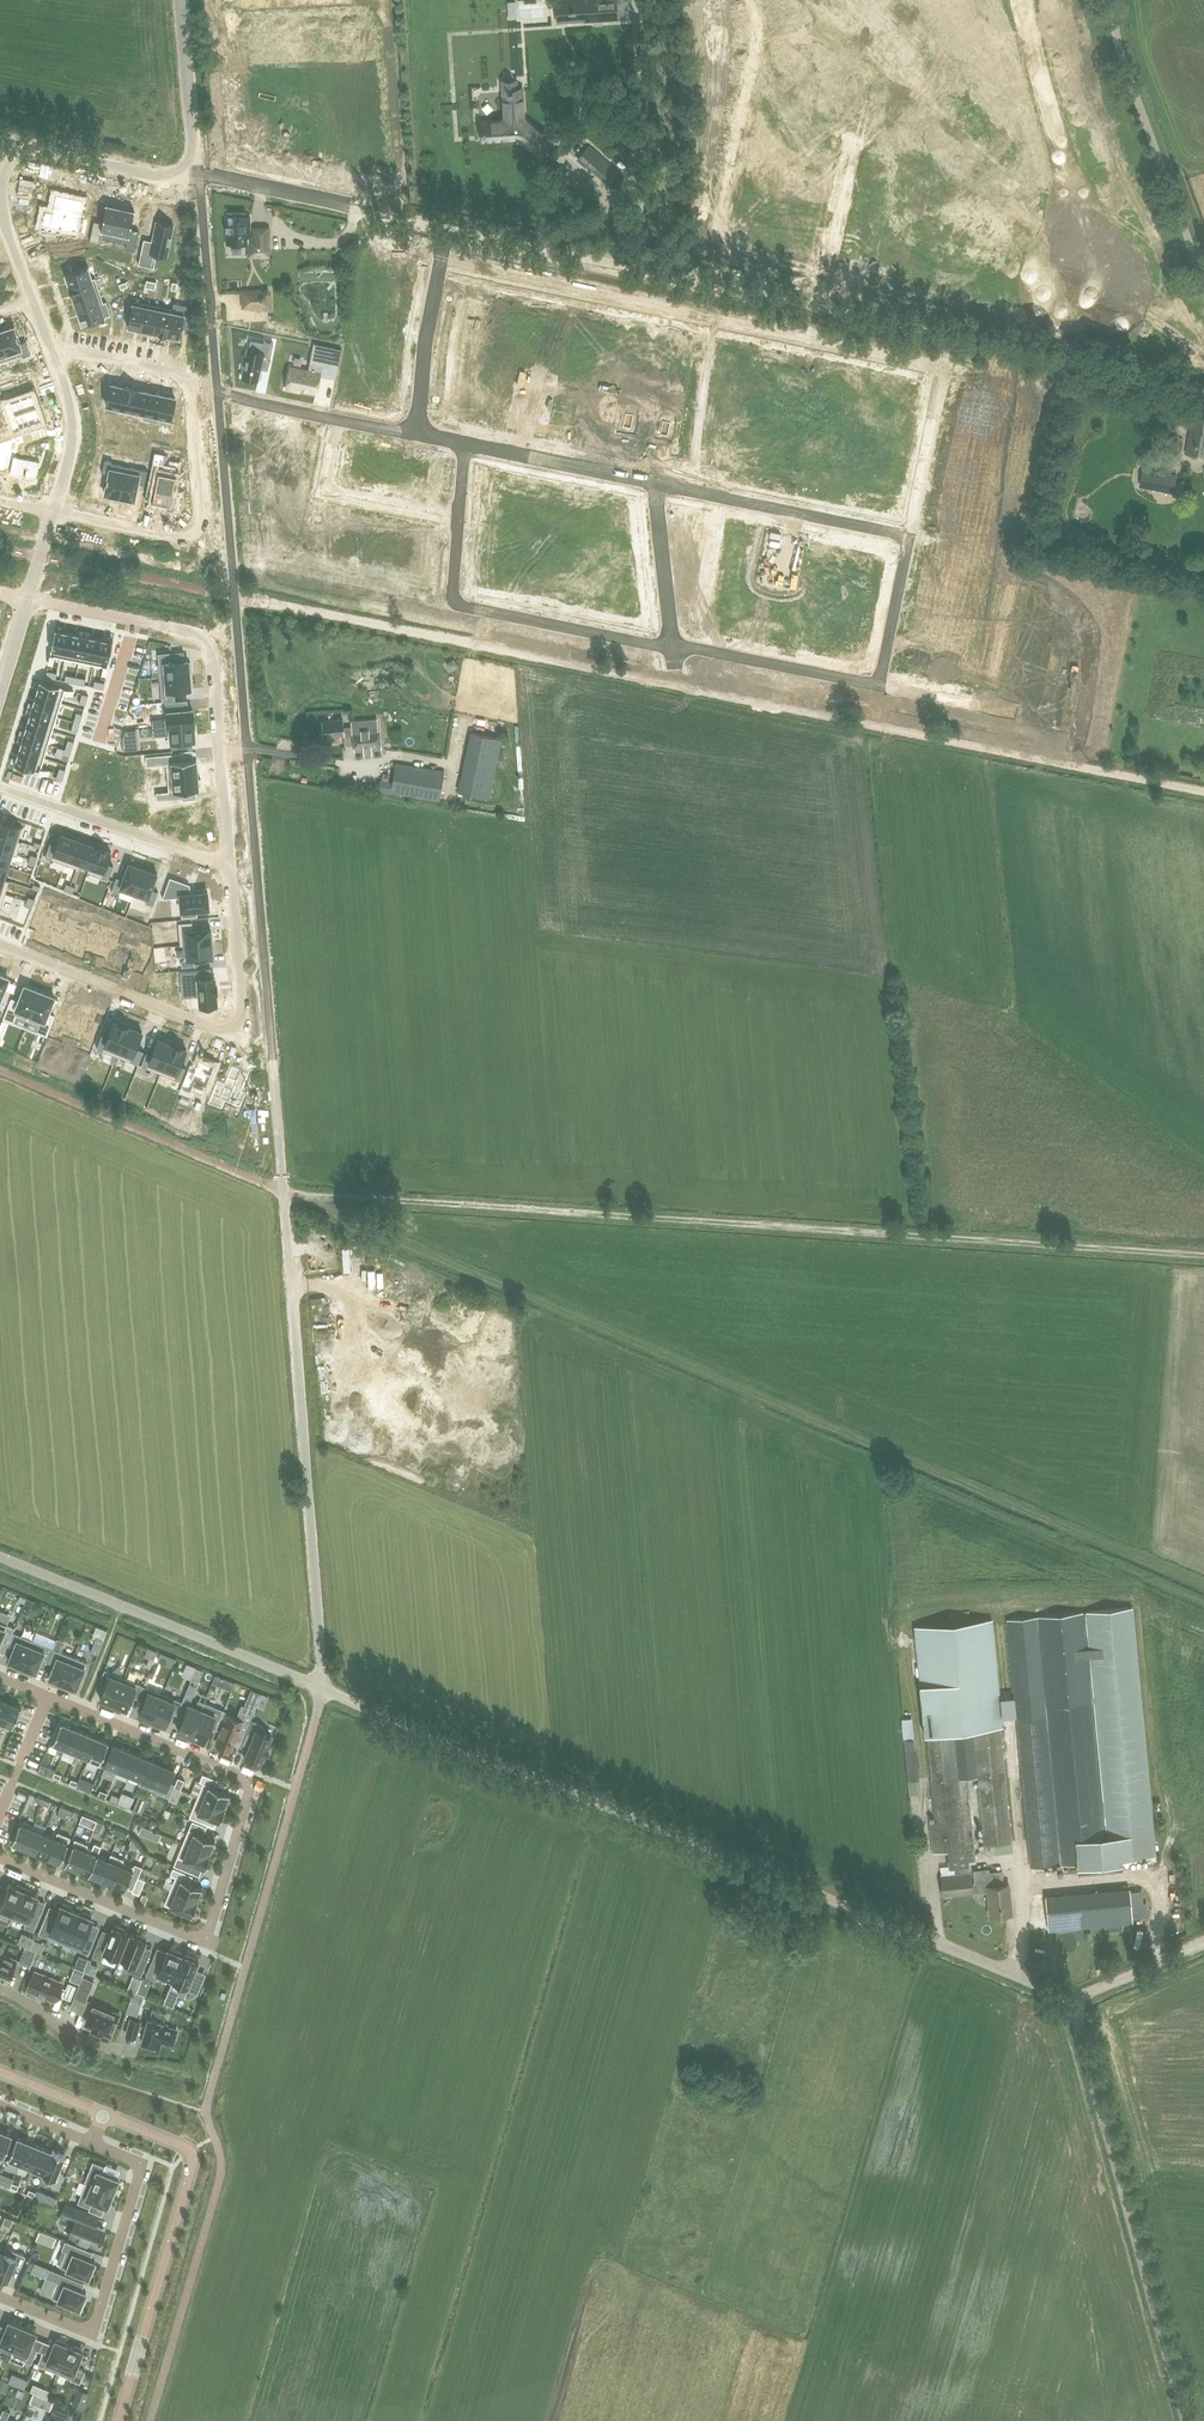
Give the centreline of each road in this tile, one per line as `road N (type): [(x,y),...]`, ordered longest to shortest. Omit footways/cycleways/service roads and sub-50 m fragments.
road 1 (track): [(284,1191),(1203,1589)]
road 2 (track): [(222,593),(1203,793)]
road 3 (track): [(284,1191),(1203,1256)]
road 4 (residential): [(438,258),(944,367),(910,535)]
road 5 (unclassified): [(324,1688),(284,1191)]
road 6 (residential): [(898,1262),(887,1353),(800,1623),(790,1727)]
road 7 (residential): [(53,512),(179,537),(195,532),(201,514),(184,378),(50,347)]
road 8 (unclassified): [(1188,2420),(1073,2002)]
road 9 (residential): [(227,861),(241,1013),(229,1030),(0,944)]
road 10 (track): [(324,1688),(699,1845)]
road 11 (unclassified): [(1203,391),(821,307)]
road 12 (residential): [(47,1696),(253,1779),(205,1941)]
road 13 (residential): [(218,749),(247,748),(222,593),(232,565),(217,393)]
road 14 (unclassified): [(821,307),(445,228)]
road 15 (unclassified): [(736,1861),(1073,2002)]
road 16 (residential): [(594,1190),(598,1243),(898,1262)]
road 17 (residential): [(0,1556),(324,1688)]
road 18 (residential): [(0,2295),(93,2332),(141,2161),(92,2141)]
road 19 (residential): [(464,1072),(361,1085),(308,1075),(292,913)]
road 20 (residential): [(675,648),(451,601),(459,518)]
road 21 (residential): [(594,1190),(898,1209)]
road 22 (unclassified): [(1203,282),(1123,57),(1113,0)]
road 23 (residential): [(27,600),(202,636),(210,648),(218,749)]
road 24 (residential): [(704,894),(425,930)]
road 25 (residential): [(191,2153),(119,2420)]
road 26 (residential): [(910,535),(654,482)]
road 27 (unclassified): [(445,228),(197,176)]
road 28 (residential): [(675,648),(704,894)]
road 29 (residential): [(227,861),(0,787)]
road 30 (residential): [(0,1857),(205,1941)]
road 31 (residential): [(217,393),(197,176)]
road 32 (residential): [(881,684),(675,648)]
road 33 (residential): [(466,443),(654,482)]
road 34 (unclassified): [(197,176),(161,178),(11,145)]
road 35 (residential): [(438,258),(414,433)]
road 36 (residential): [(197,176),(183,0)]
road 37 (residential): [(53,512),(75,431),(50,347)]
road 38 (residential): [(654,482),(675,648)]
road 39 (residential): [(33,302),(2,214),(11,145)]
road 40 (residential): [(704,894),(793,1022)]
road 41 (unclassified): [(821,307),(854,156)]
road 42 (residential): [(910,535),(881,684)]
road 43 (residential): [(0,1988),(84,2038),(133,2051)]
road 44 (residential): [(847,921),(704,894)]
road 45 (unclassified): [(790,1727),(736,1861)]
road 46 (unclassified): [(1073,2002),(1203,1941)]
road 47 (residential): [(459,518),(322,490)]
road 48 (residential): [(425,930),(292,913)]
road 49 (residential): [(292,913),(280,780)]
road 50 (residential): [(577,1058),(594,1190)]
road 51 (residential): [(793,1022),(766,1036),(664,1047)]
road 52 (residential): [(337,419),(217,393)]
road 53 (residential): [(425,930),(441,811)]

